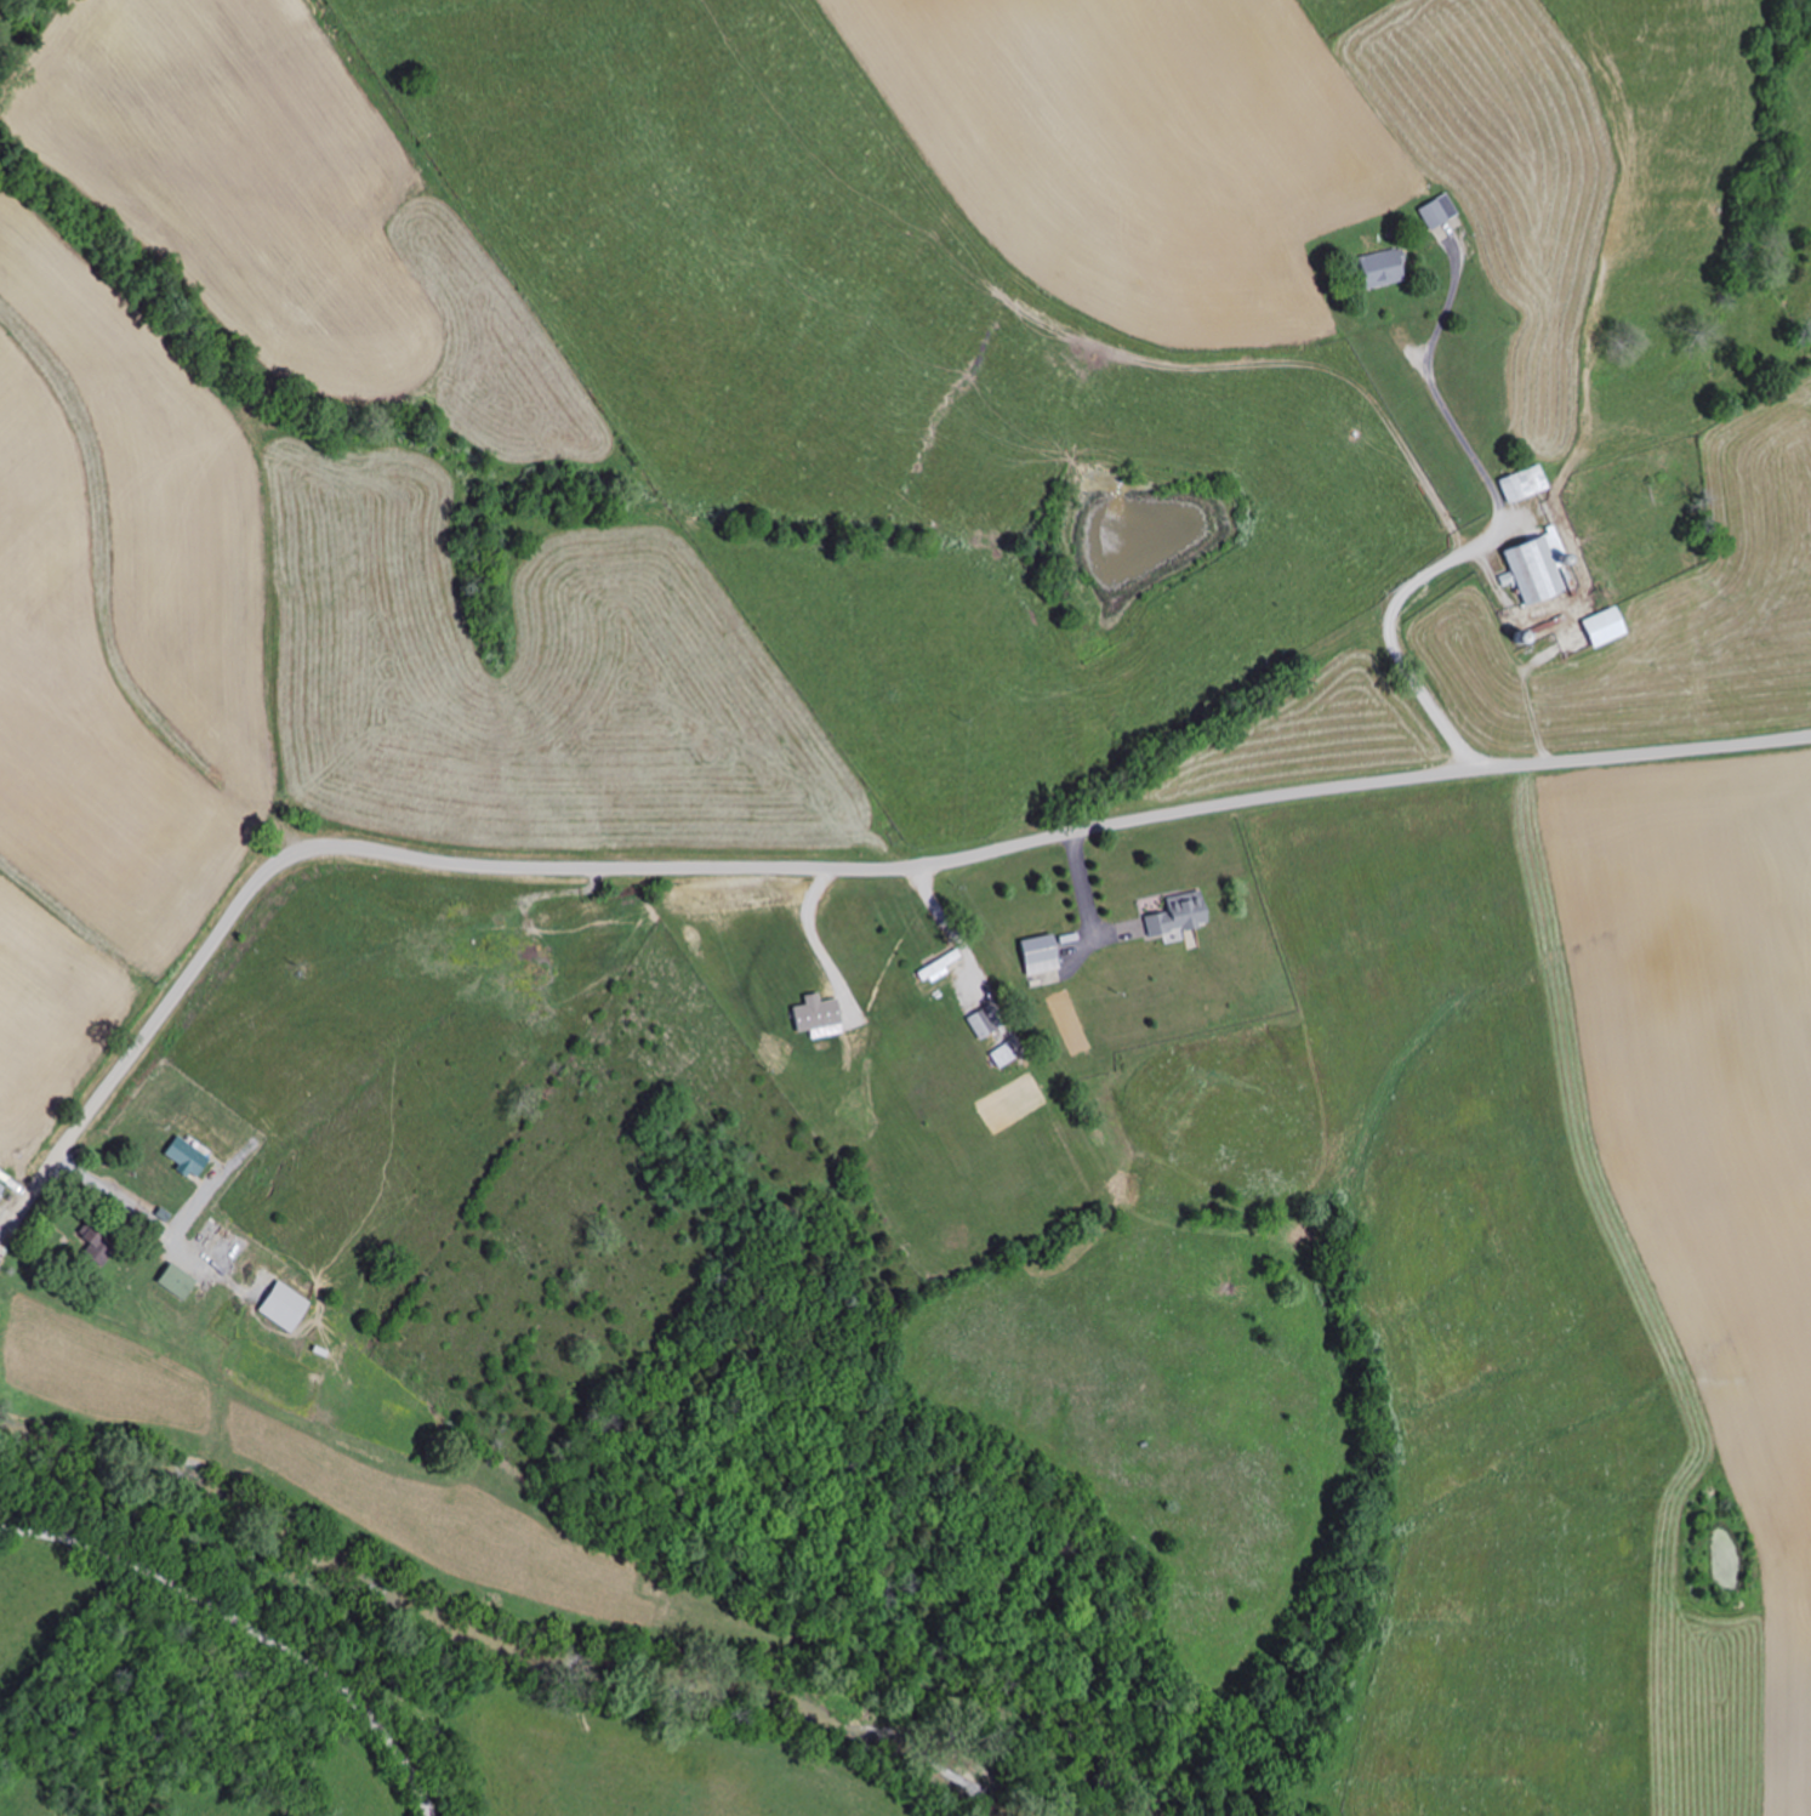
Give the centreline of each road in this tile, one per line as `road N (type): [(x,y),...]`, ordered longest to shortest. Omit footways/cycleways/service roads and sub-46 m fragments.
road 1 (residential): [(0,1248),(247,894),(306,853),(343,849),(542,870),(885,870),(1259,801),(1520,764)]
road 2 (residential): [(425,1815),(380,1731),(340,1687),(120,1558),(74,1539),(0,1529)]
road 3 (residential): [(1520,764),(1810,741)]

